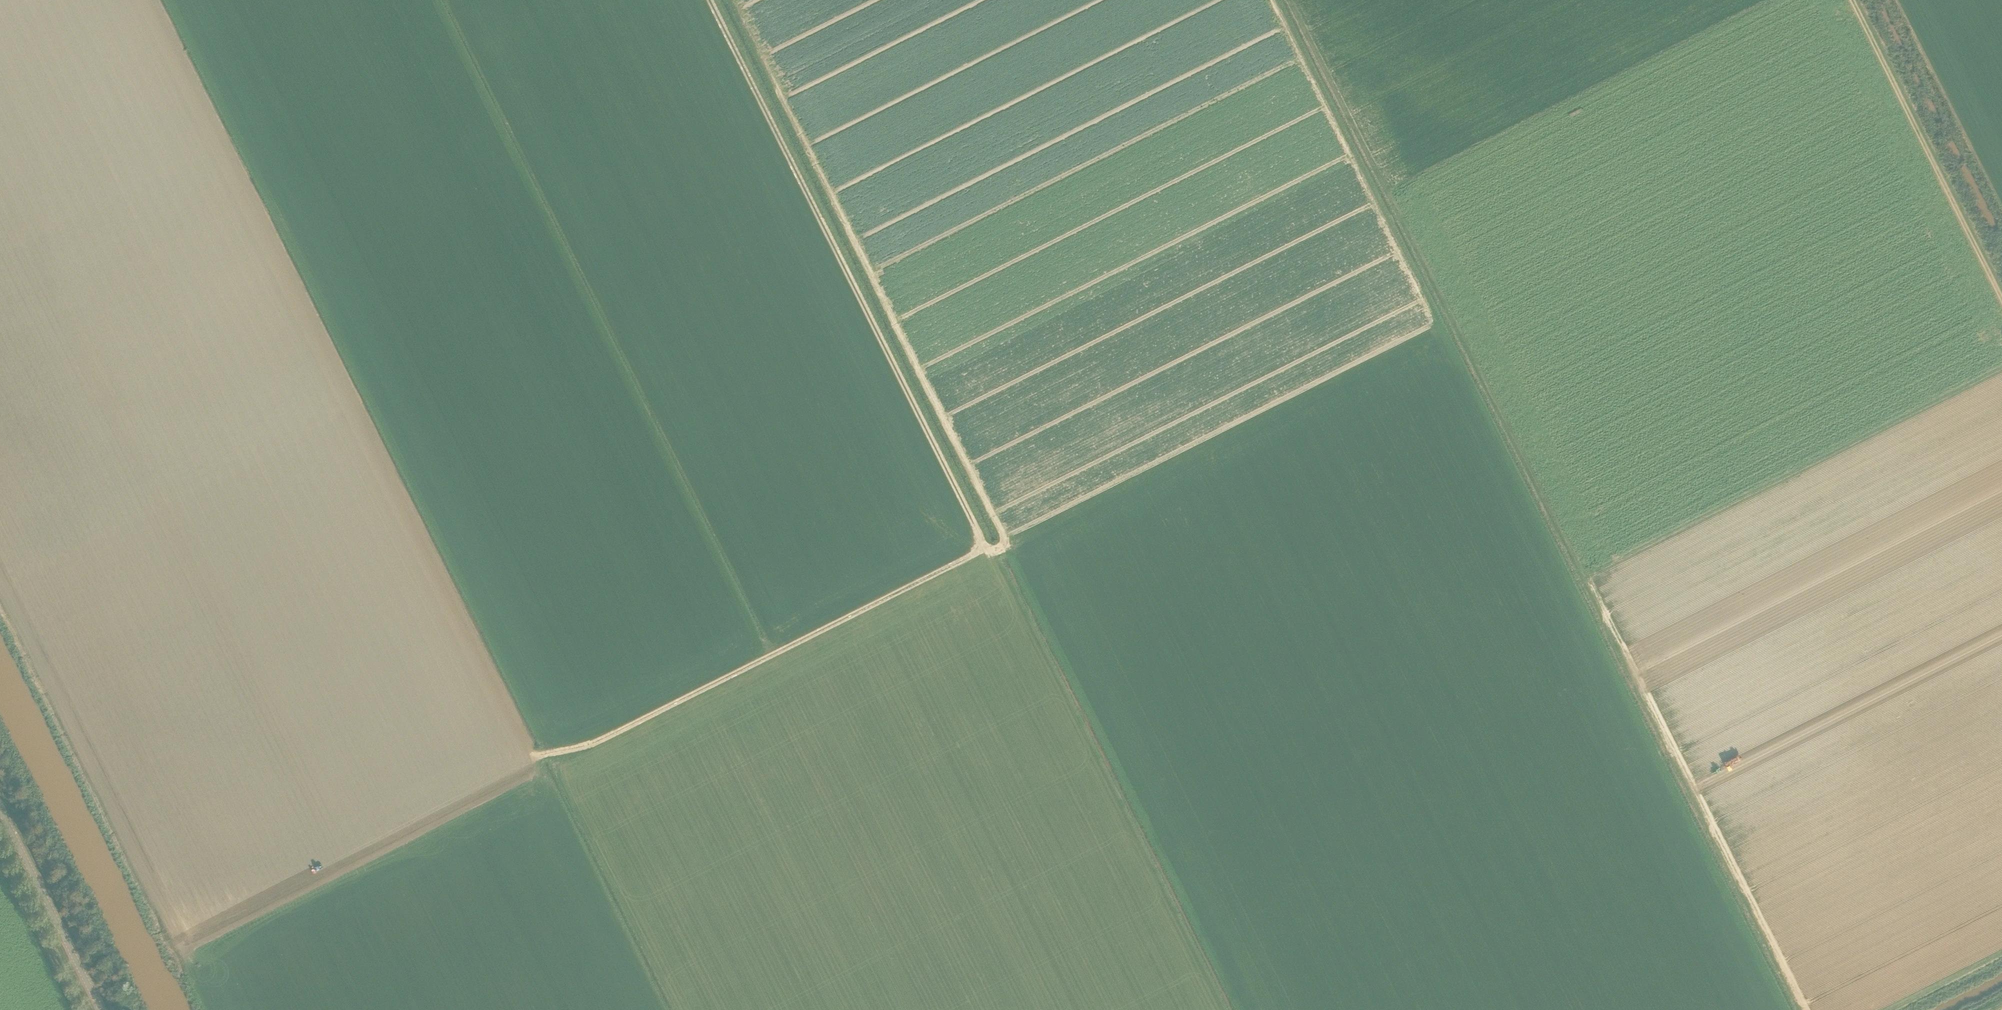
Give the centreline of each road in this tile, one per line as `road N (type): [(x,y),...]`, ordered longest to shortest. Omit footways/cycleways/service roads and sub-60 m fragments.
road 1 (unclassified): [(102,1009),(0,806)]

